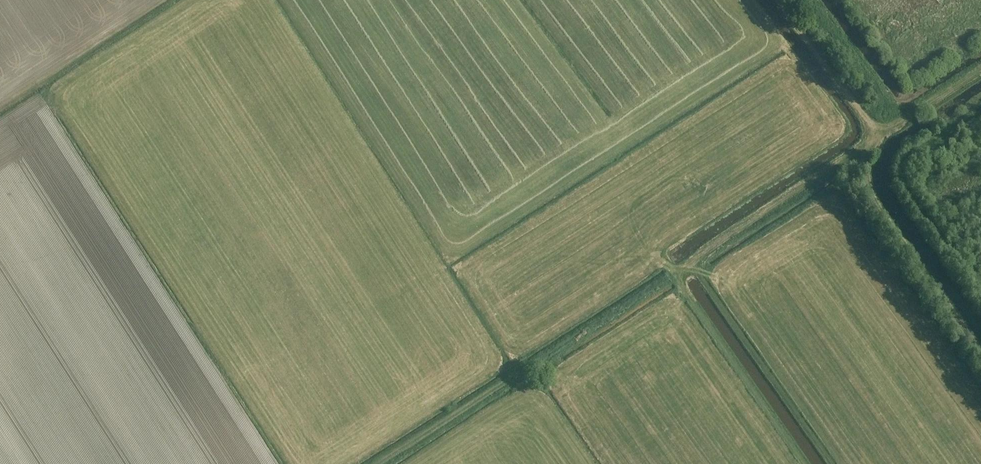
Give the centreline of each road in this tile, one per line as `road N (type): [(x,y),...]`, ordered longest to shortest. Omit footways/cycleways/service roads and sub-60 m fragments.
road 1 (track): [(379,463),(879,139)]
road 2 (track): [(0,109),(171,0)]
road 3 (track): [(879,139),(775,0)]
road 4 (track): [(879,139),(980,72)]

